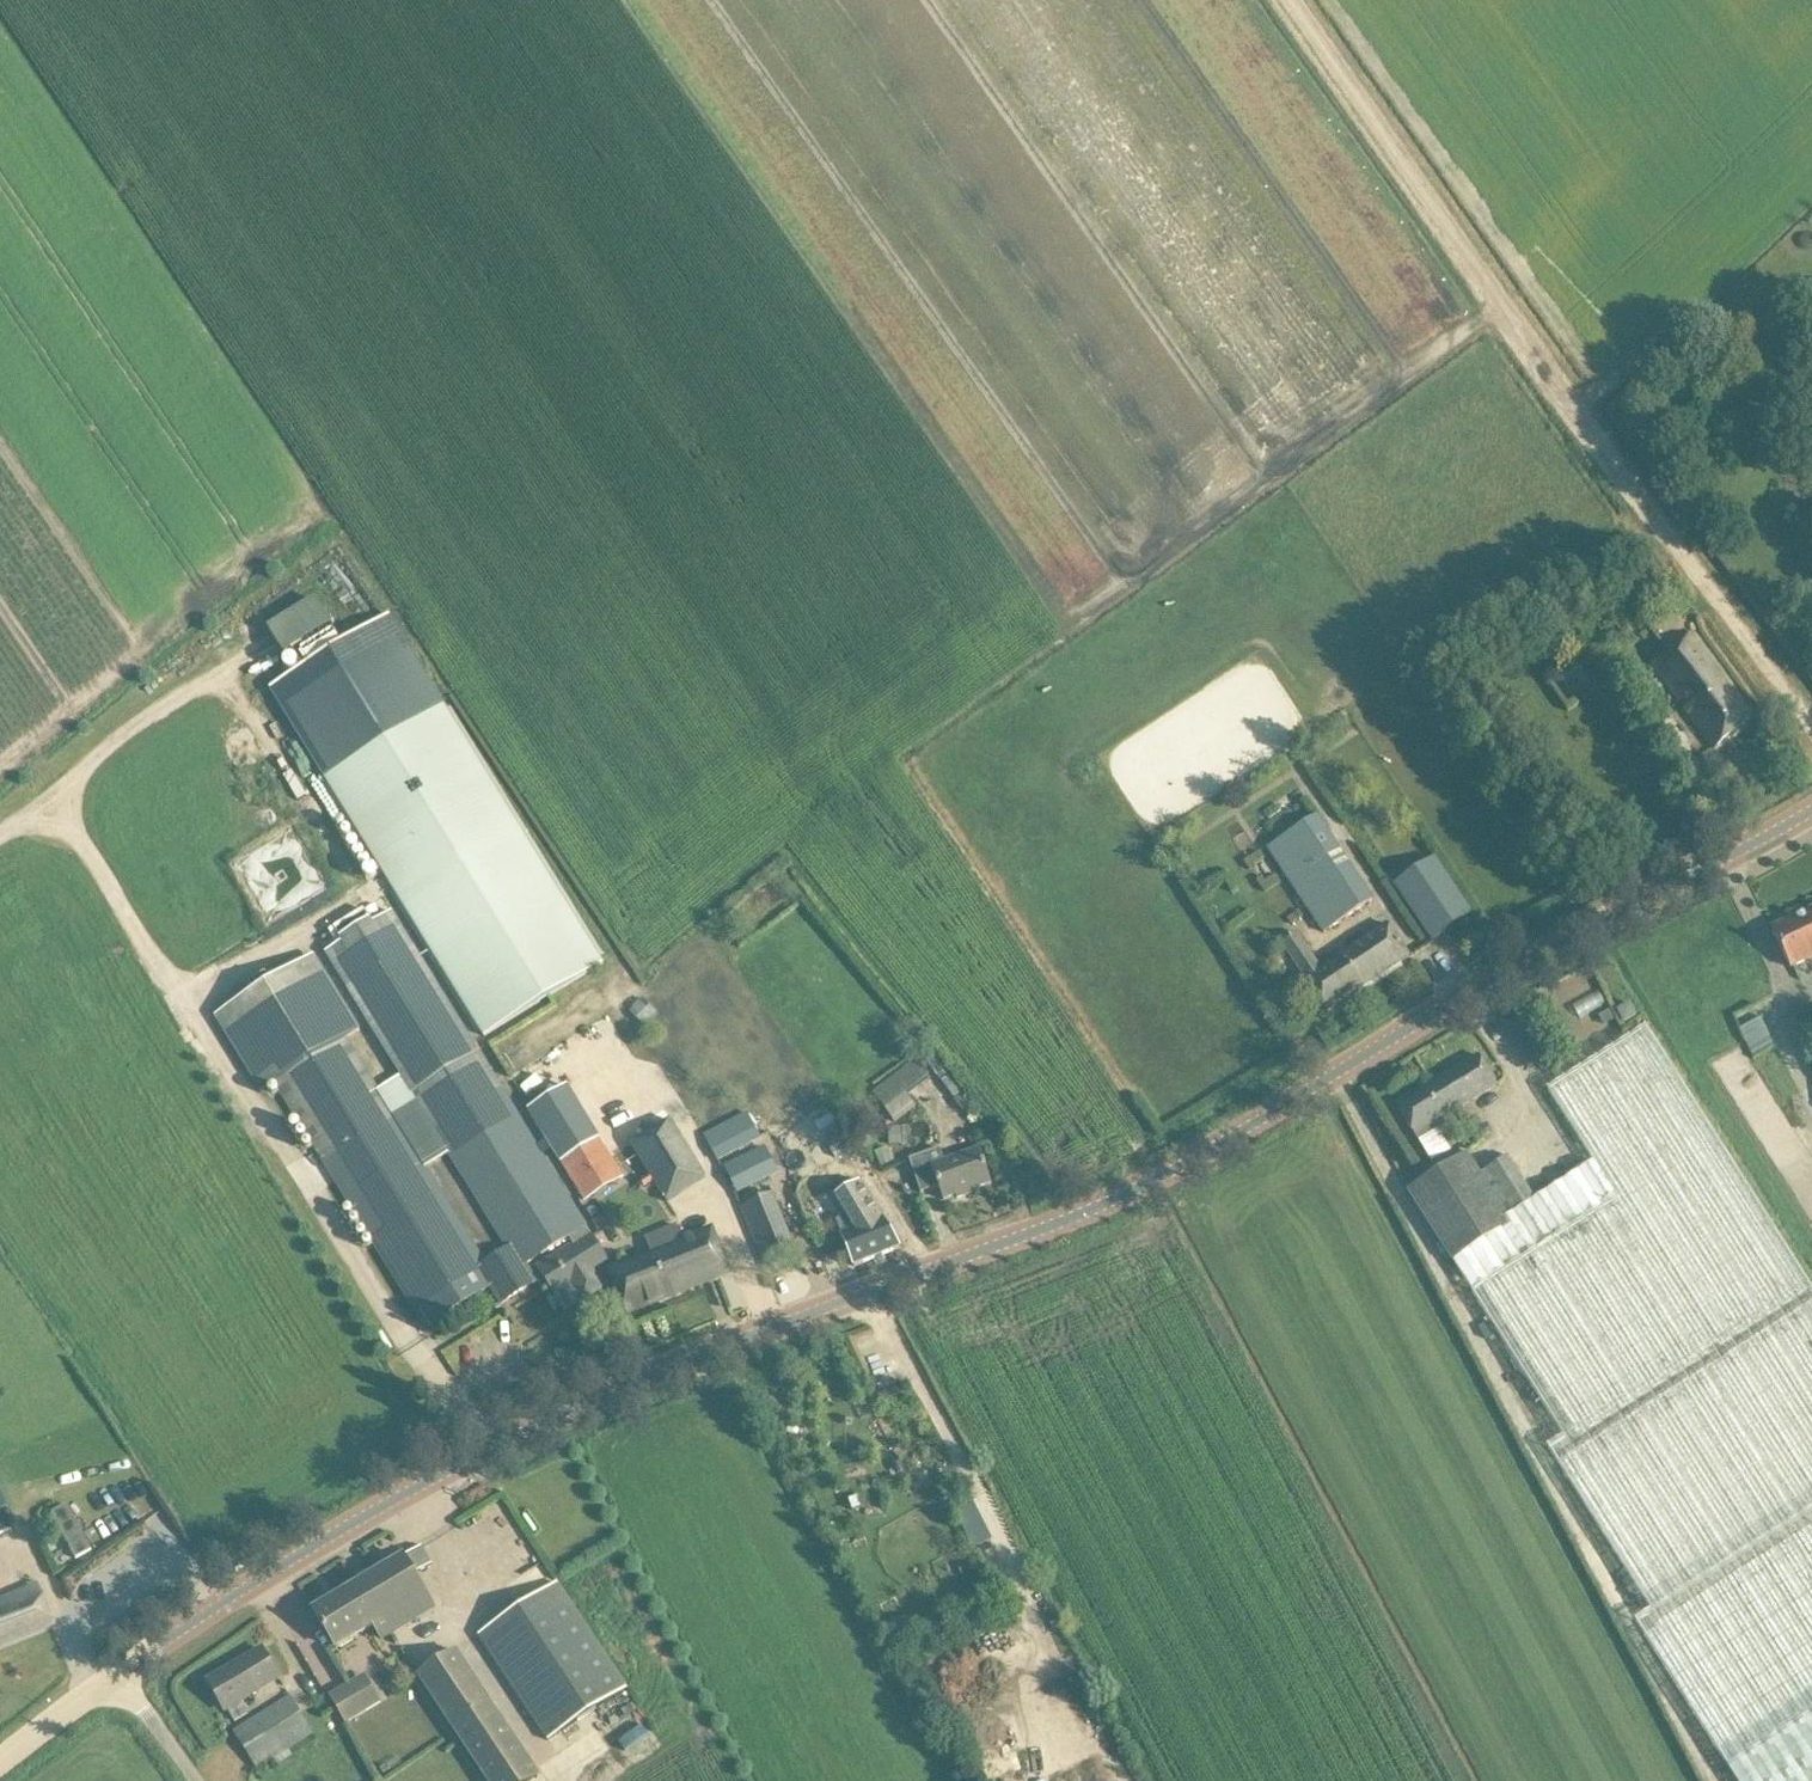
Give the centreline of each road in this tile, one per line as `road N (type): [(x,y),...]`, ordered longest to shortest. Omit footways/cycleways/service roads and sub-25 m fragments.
road 1 (tertiary): [(116,1673),(335,1532),(544,1422),(1151,1182),(1524,962),(1811,809)]
road 2 (track): [(1811,729),(1658,531),(1290,0)]
road 3 (tertiary): [(0,1763),(116,1673)]
road 4 (unclassified): [(195,1780),(116,1673)]

